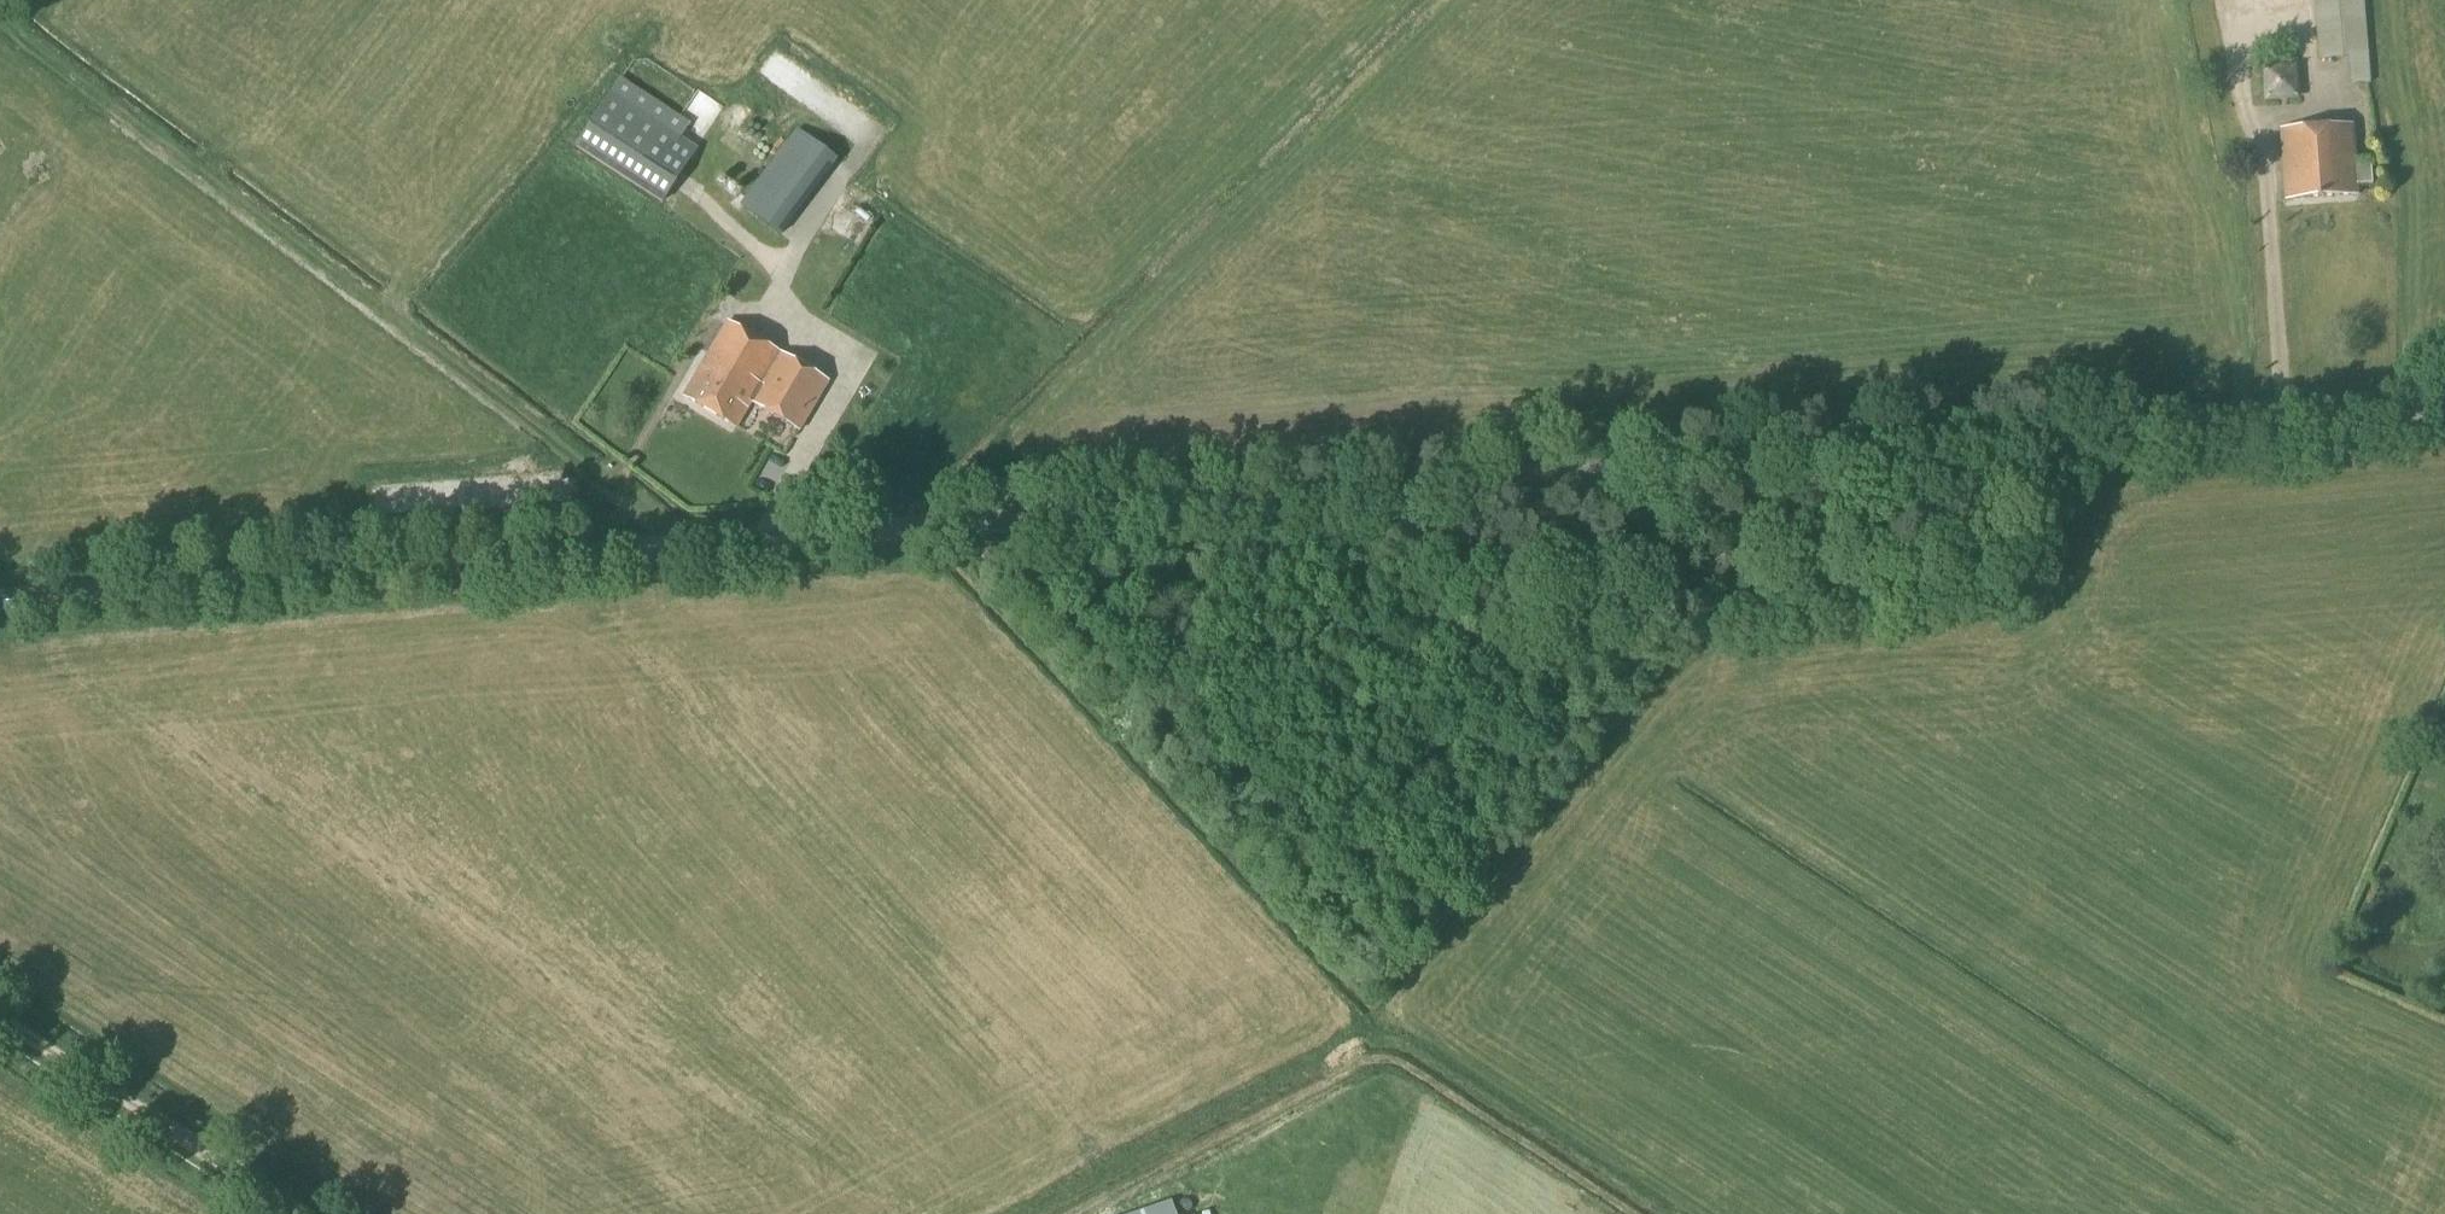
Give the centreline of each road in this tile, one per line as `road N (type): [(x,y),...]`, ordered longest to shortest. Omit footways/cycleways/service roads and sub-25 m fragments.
road 1 (unclassified): [(0,600),(2444,407)]
road 2 (track): [(298,1213),(0,1022)]

